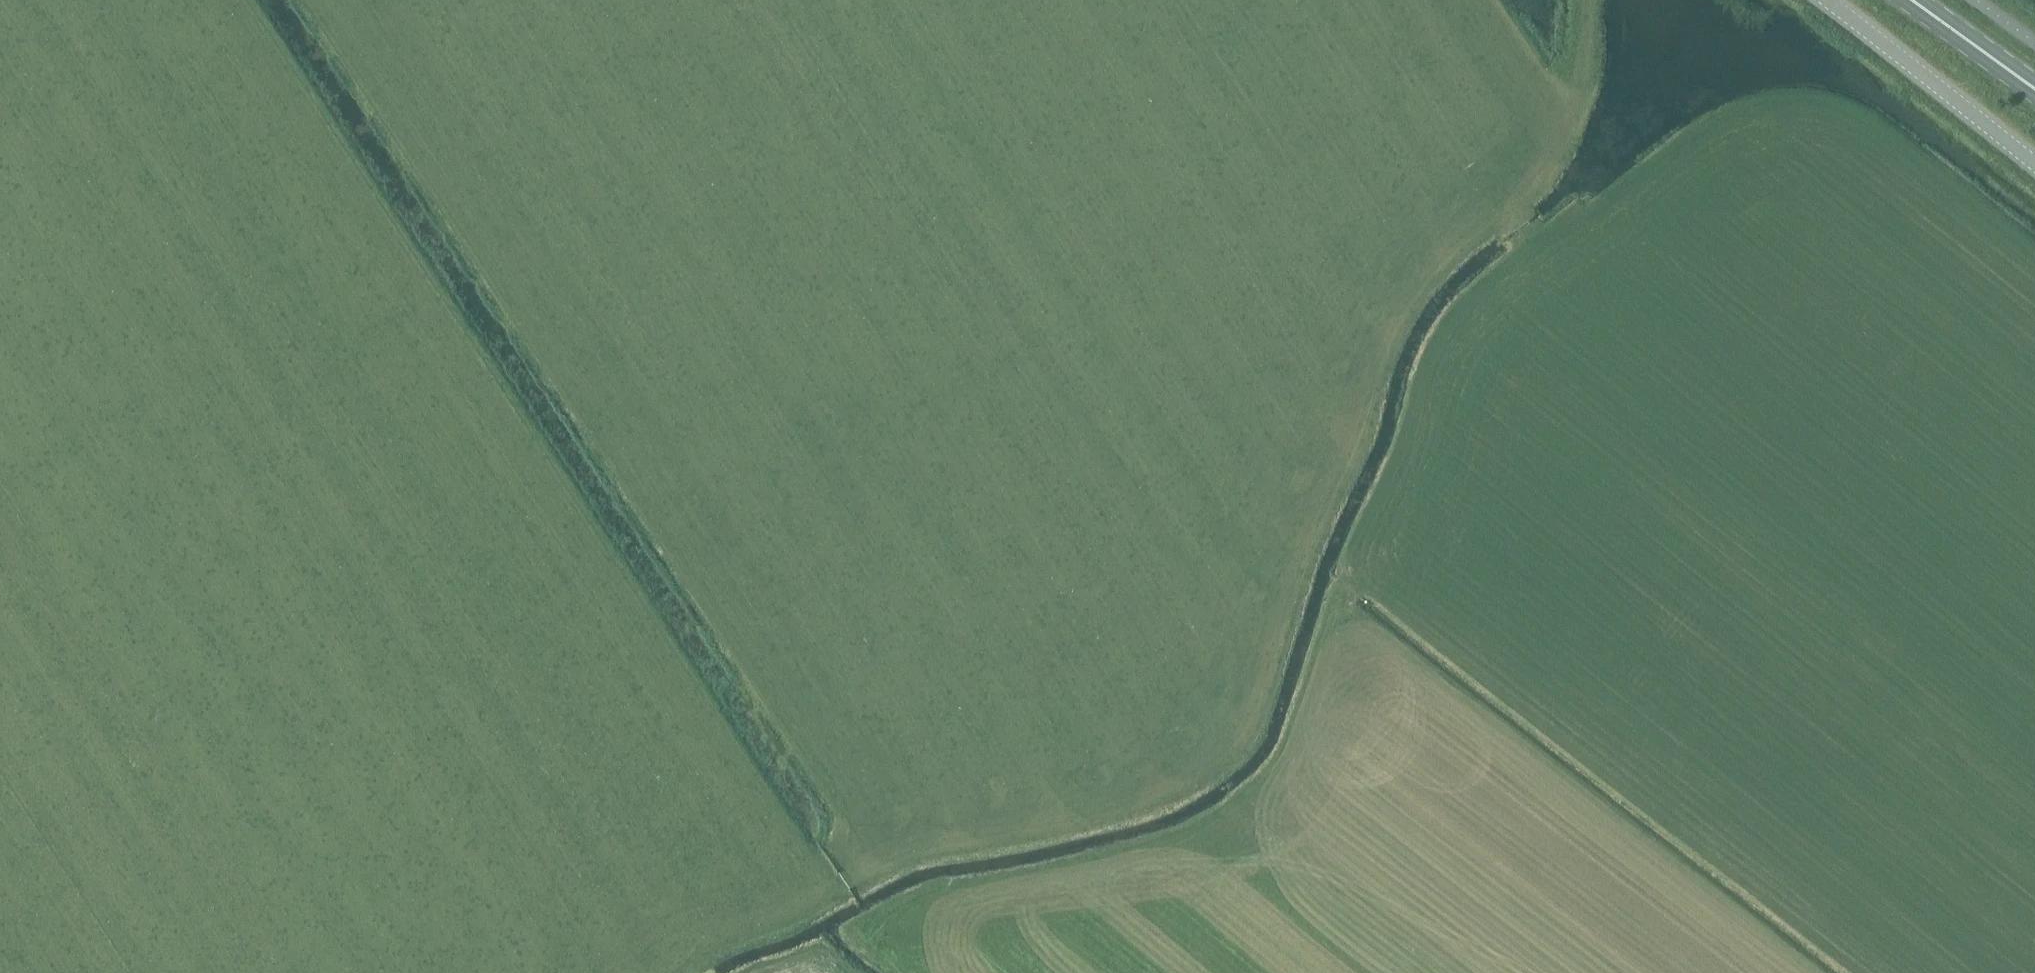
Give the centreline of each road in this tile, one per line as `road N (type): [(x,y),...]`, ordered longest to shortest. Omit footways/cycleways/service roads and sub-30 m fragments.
road 1 (unclassified): [(1825,0),(2034,166)]
road 2 (track): [(1511,216),(1568,139),(1583,77),(1586,0)]
road 3 (primary): [(1910,0),(2034,89)]

